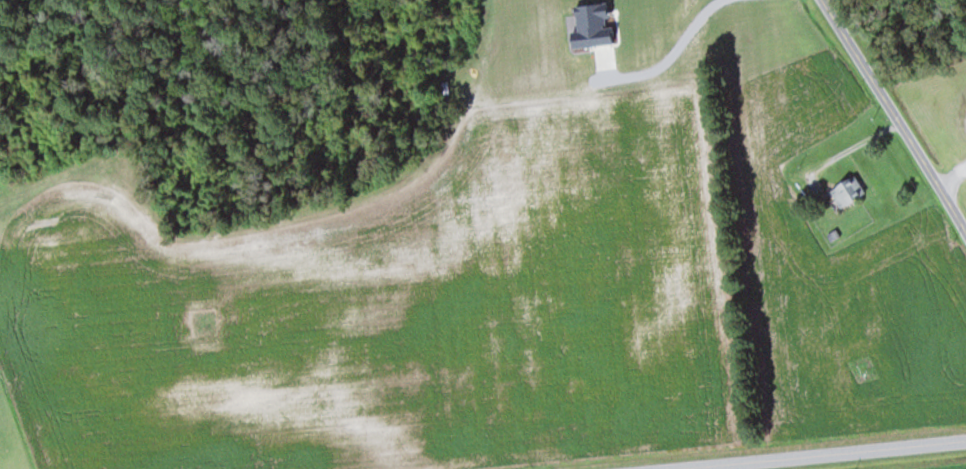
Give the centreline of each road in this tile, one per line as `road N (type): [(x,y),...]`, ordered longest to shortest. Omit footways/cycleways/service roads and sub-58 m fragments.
road 1 (residential): [(651,468),(965,438)]
road 2 (residential): [(965,239),(818,0)]

